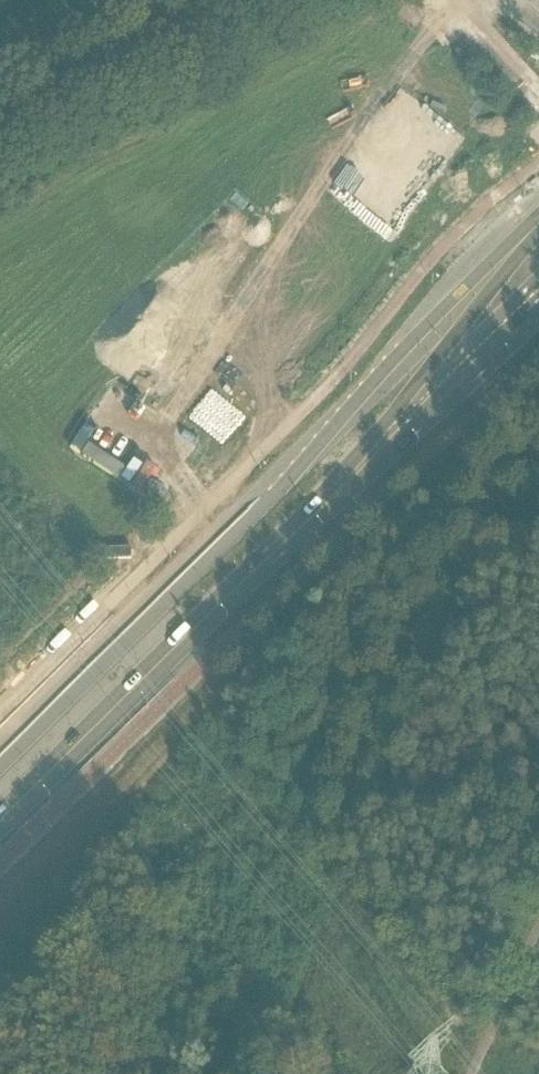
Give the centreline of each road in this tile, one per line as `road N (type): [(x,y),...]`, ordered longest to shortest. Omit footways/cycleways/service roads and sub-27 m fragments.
road 1 (secondary): [(538,224),(0,756)]
road 2 (secondary): [(0,828),(371,465),(538,312)]

